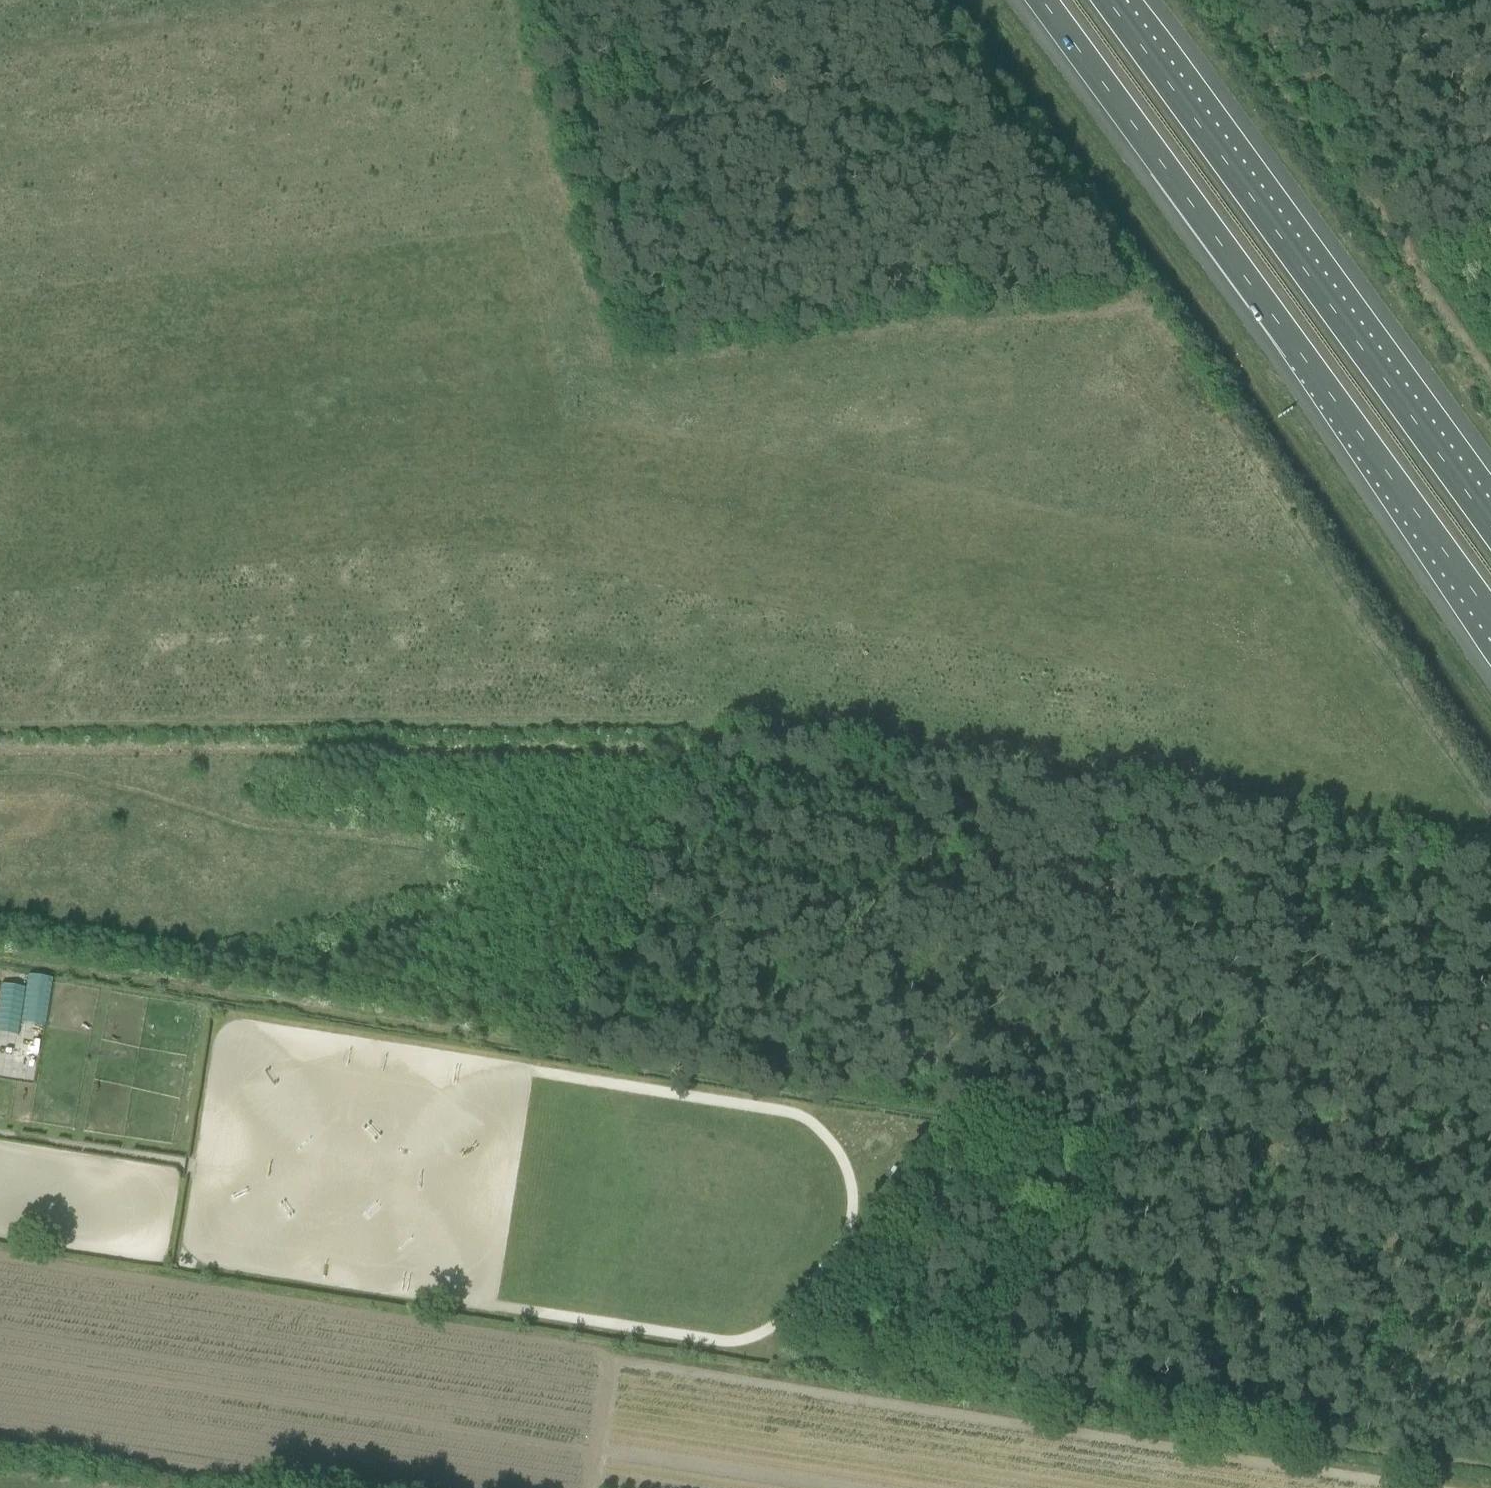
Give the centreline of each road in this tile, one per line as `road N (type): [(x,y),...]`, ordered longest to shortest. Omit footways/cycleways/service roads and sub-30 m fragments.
road 1 (motorway): [(1039,0),(1490,621)]
road 2 (track): [(784,1355),(1490,1470)]
road 3 (motorway): [(1490,527),(1109,0)]

